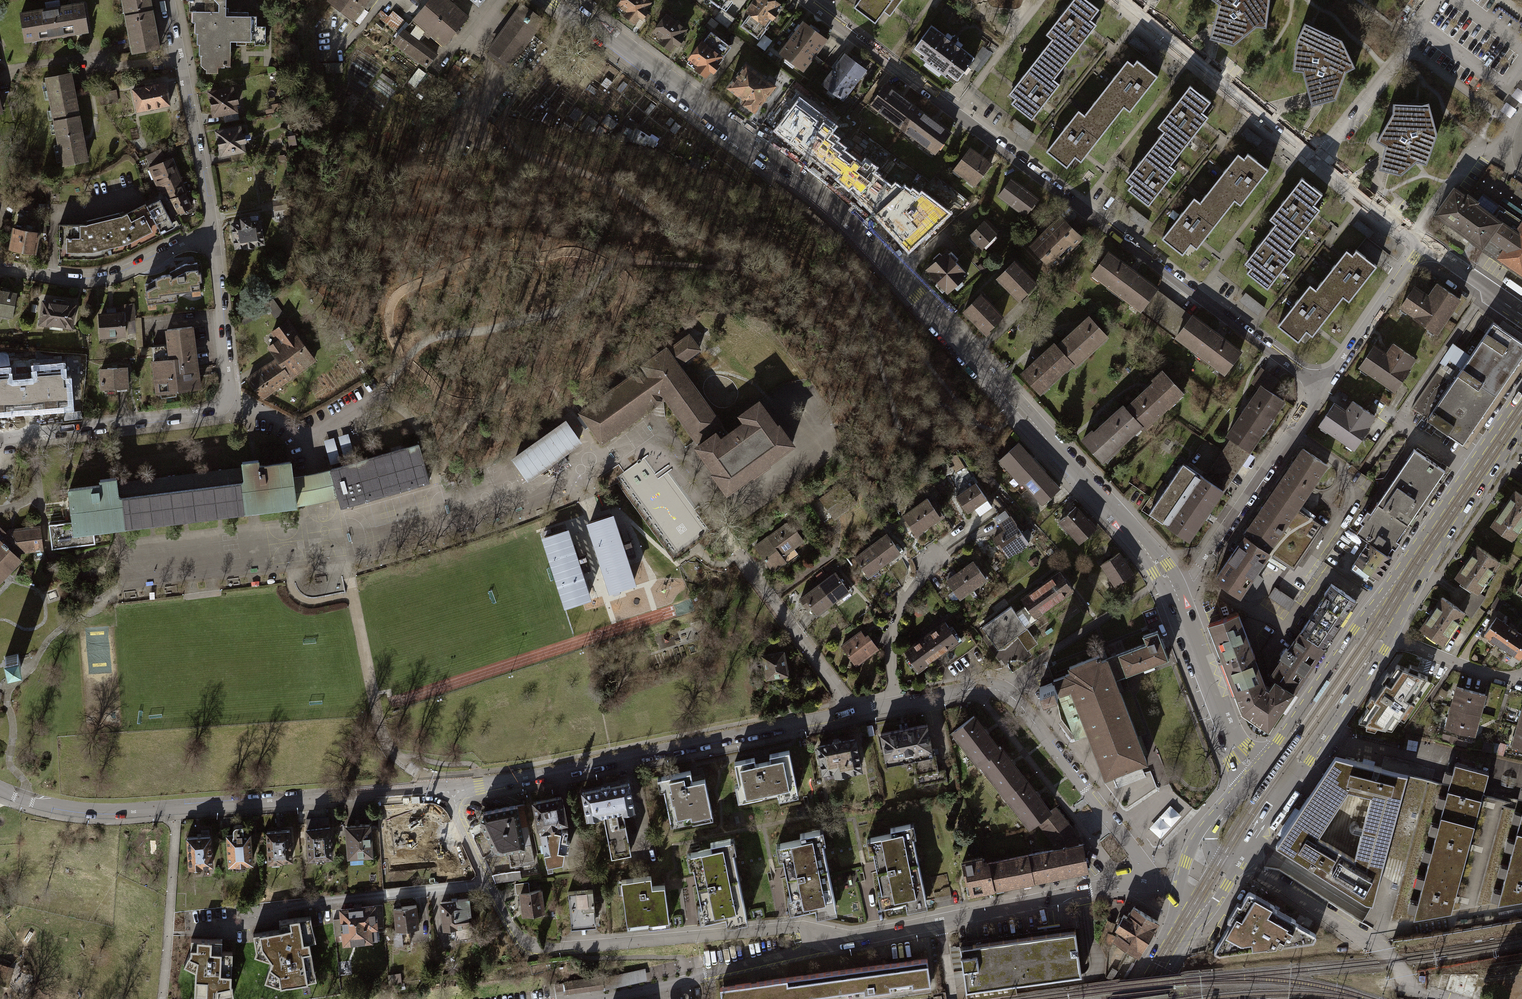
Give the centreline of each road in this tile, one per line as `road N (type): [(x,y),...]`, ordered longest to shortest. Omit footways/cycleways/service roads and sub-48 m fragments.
road 1 (tertiary): [(1173,586),(840,217),(559,0)]
road 2 (residential): [(1088,792),(1011,696),(992,688),(450,789)]
road 3 (residential): [(1321,389),(803,0)]
road 4 (residential): [(847,941),(801,928),(563,948),(526,943),(489,883),(450,789)]
road 5 (residential): [(450,789),(133,812),(56,807),(0,789)]
road 6 (residential): [(0,437),(197,415),(224,401),(210,239)]
road 7 (primary): [(1380,623),(1521,410)]
road 8 (residential): [(1173,586),(1208,551),(1321,389)]
road 9 (residential): [(1087,890),(847,941)]
road 10 (residential): [(210,239),(166,0)]
road 11 (residential): [(1306,146),(1124,0)]
road 12 (residential): [(0,267),(92,281),(210,239)]
road 13 (tertiary): [(1256,772),(1219,718),(1173,586)]
road 14 (primary): [(1284,793),(1380,655),(1380,623)]
road 15 (primary): [(1380,623),(1351,635),(1256,772)]
road 16 (residential): [(1321,389),(1422,244)]
road 17 (residential): [(1422,244),(1306,146)]
road 18 (residential): [(847,941),(703,974)]
road 19 (residential): [(1521,314),(1422,244)]

